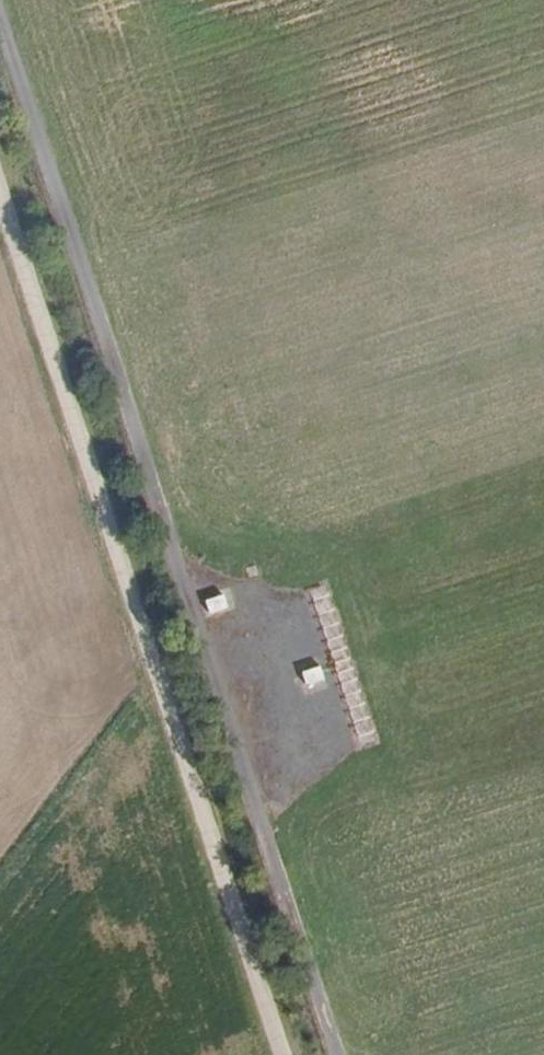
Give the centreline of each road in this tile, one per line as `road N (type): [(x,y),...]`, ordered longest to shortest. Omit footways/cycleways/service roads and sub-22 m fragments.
road 1 (track): [(0,0),(175,537),(203,575),(276,624),(310,676),(314,744),(286,868),(342,1054)]
road 2 (unclassified): [(282,1054),(0,195)]

